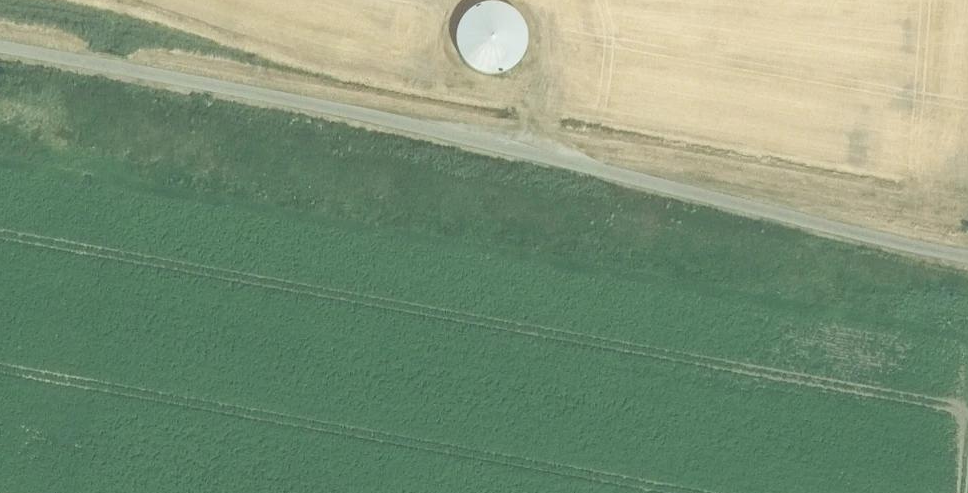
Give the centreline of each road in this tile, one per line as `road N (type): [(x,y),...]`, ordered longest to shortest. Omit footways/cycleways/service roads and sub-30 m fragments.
road 1 (unclassified): [(967,261),(446,134),(0,52)]

